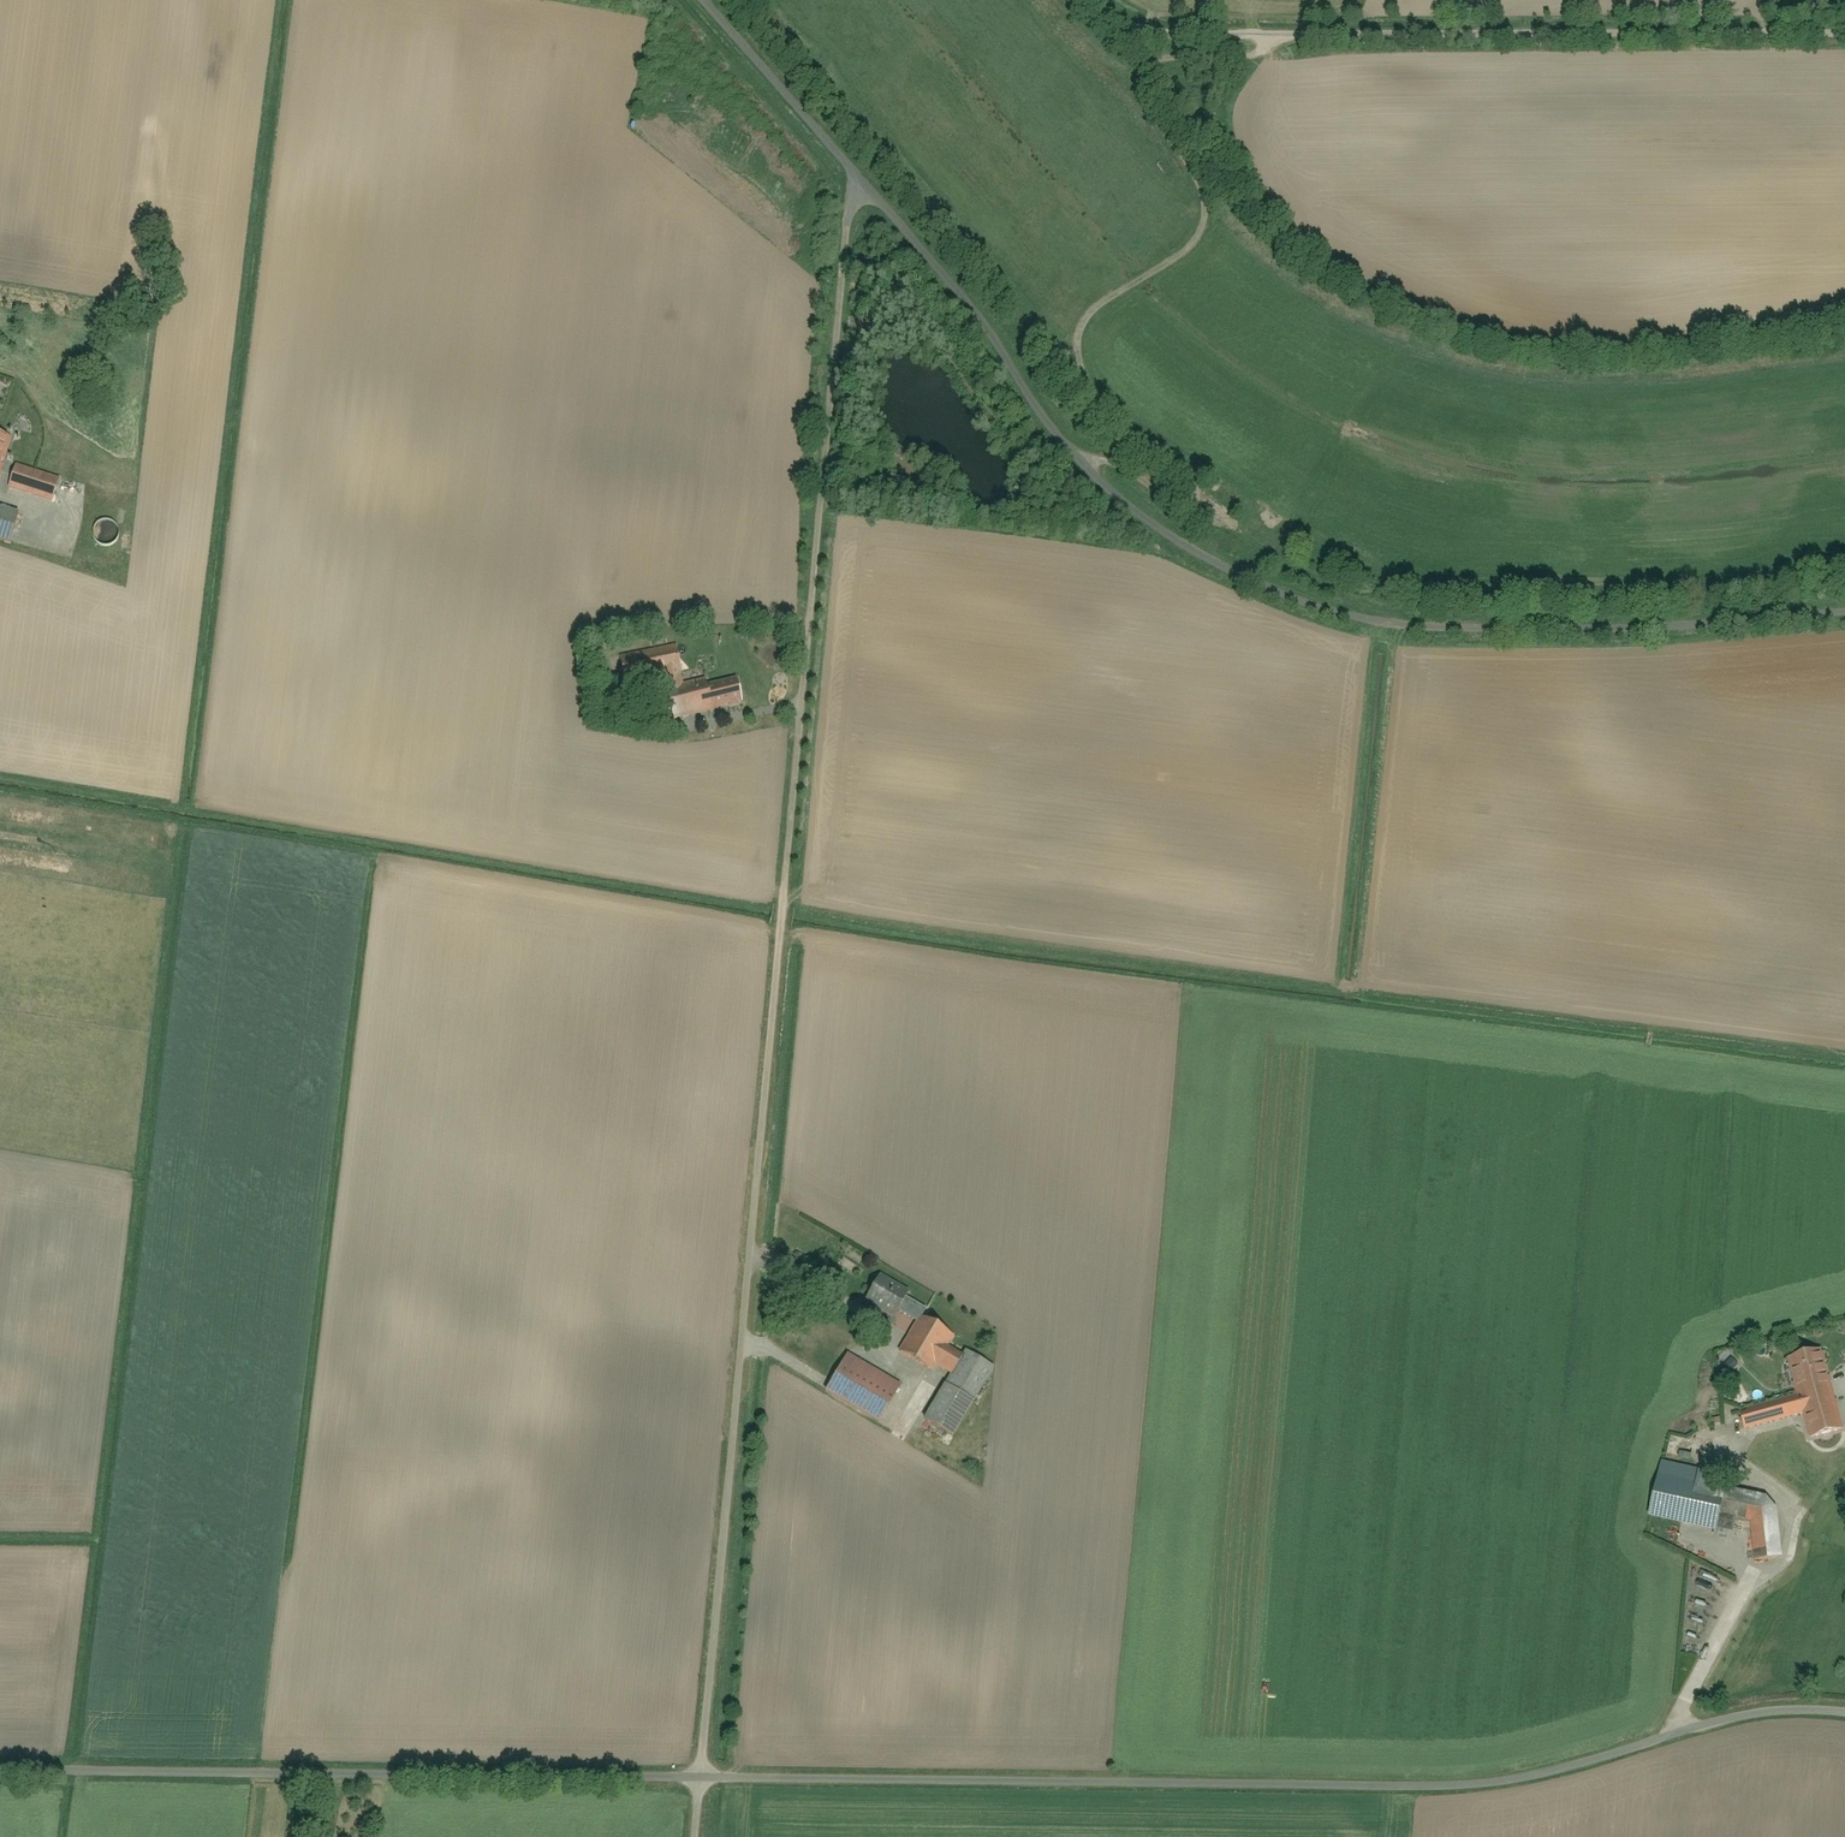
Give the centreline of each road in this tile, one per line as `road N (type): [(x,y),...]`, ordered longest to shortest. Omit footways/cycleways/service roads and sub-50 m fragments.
road 1 (unclassified): [(705,1778),(871,186)]
road 2 (unclassified): [(1844,611),(1600,624),(1374,617),(1240,572),(1095,477),(871,186)]
road 3 (unclassified): [(705,1778),(1484,1784),(1749,1712),(1844,1711)]
road 4 (unclassified): [(1844,37),(1192,40),(1088,0)]
road 5 (track): [(1095,477),(1116,463),(1175,507),(1198,491),(1089,380),(1084,313),(1183,247),(1206,199),(1151,104),(1151,55),(1192,40)]
road 6 (unclassified): [(0,1770),(705,1778)]
road 7 (unclassified): [(871,186),(707,0)]

